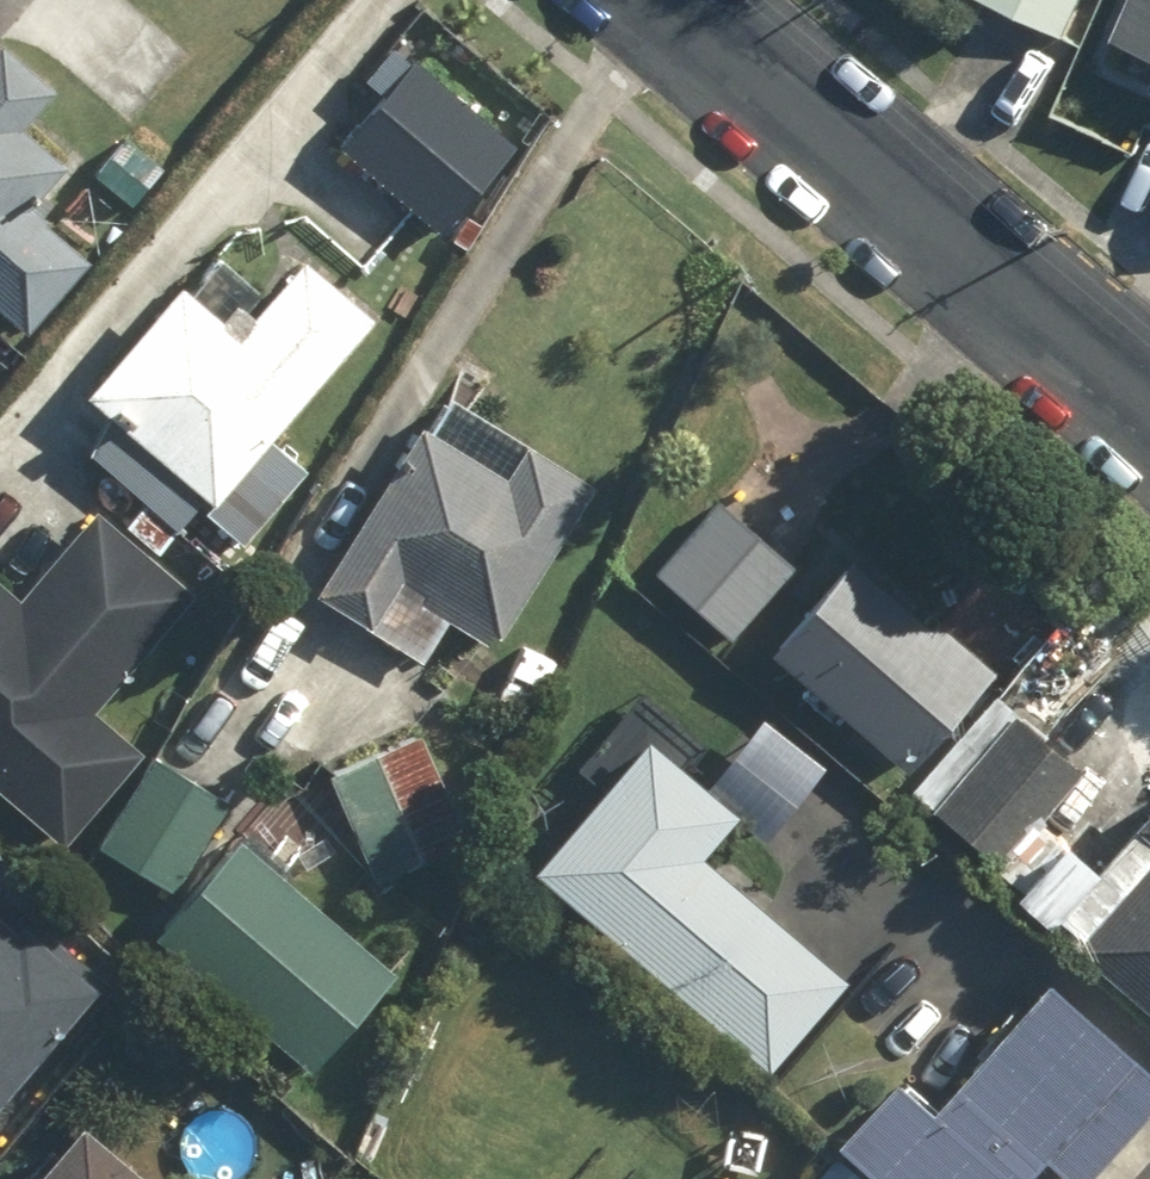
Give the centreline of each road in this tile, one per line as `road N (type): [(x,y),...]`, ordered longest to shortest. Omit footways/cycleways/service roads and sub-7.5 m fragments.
road 1 (residential): [(679,0),(1149,403)]

